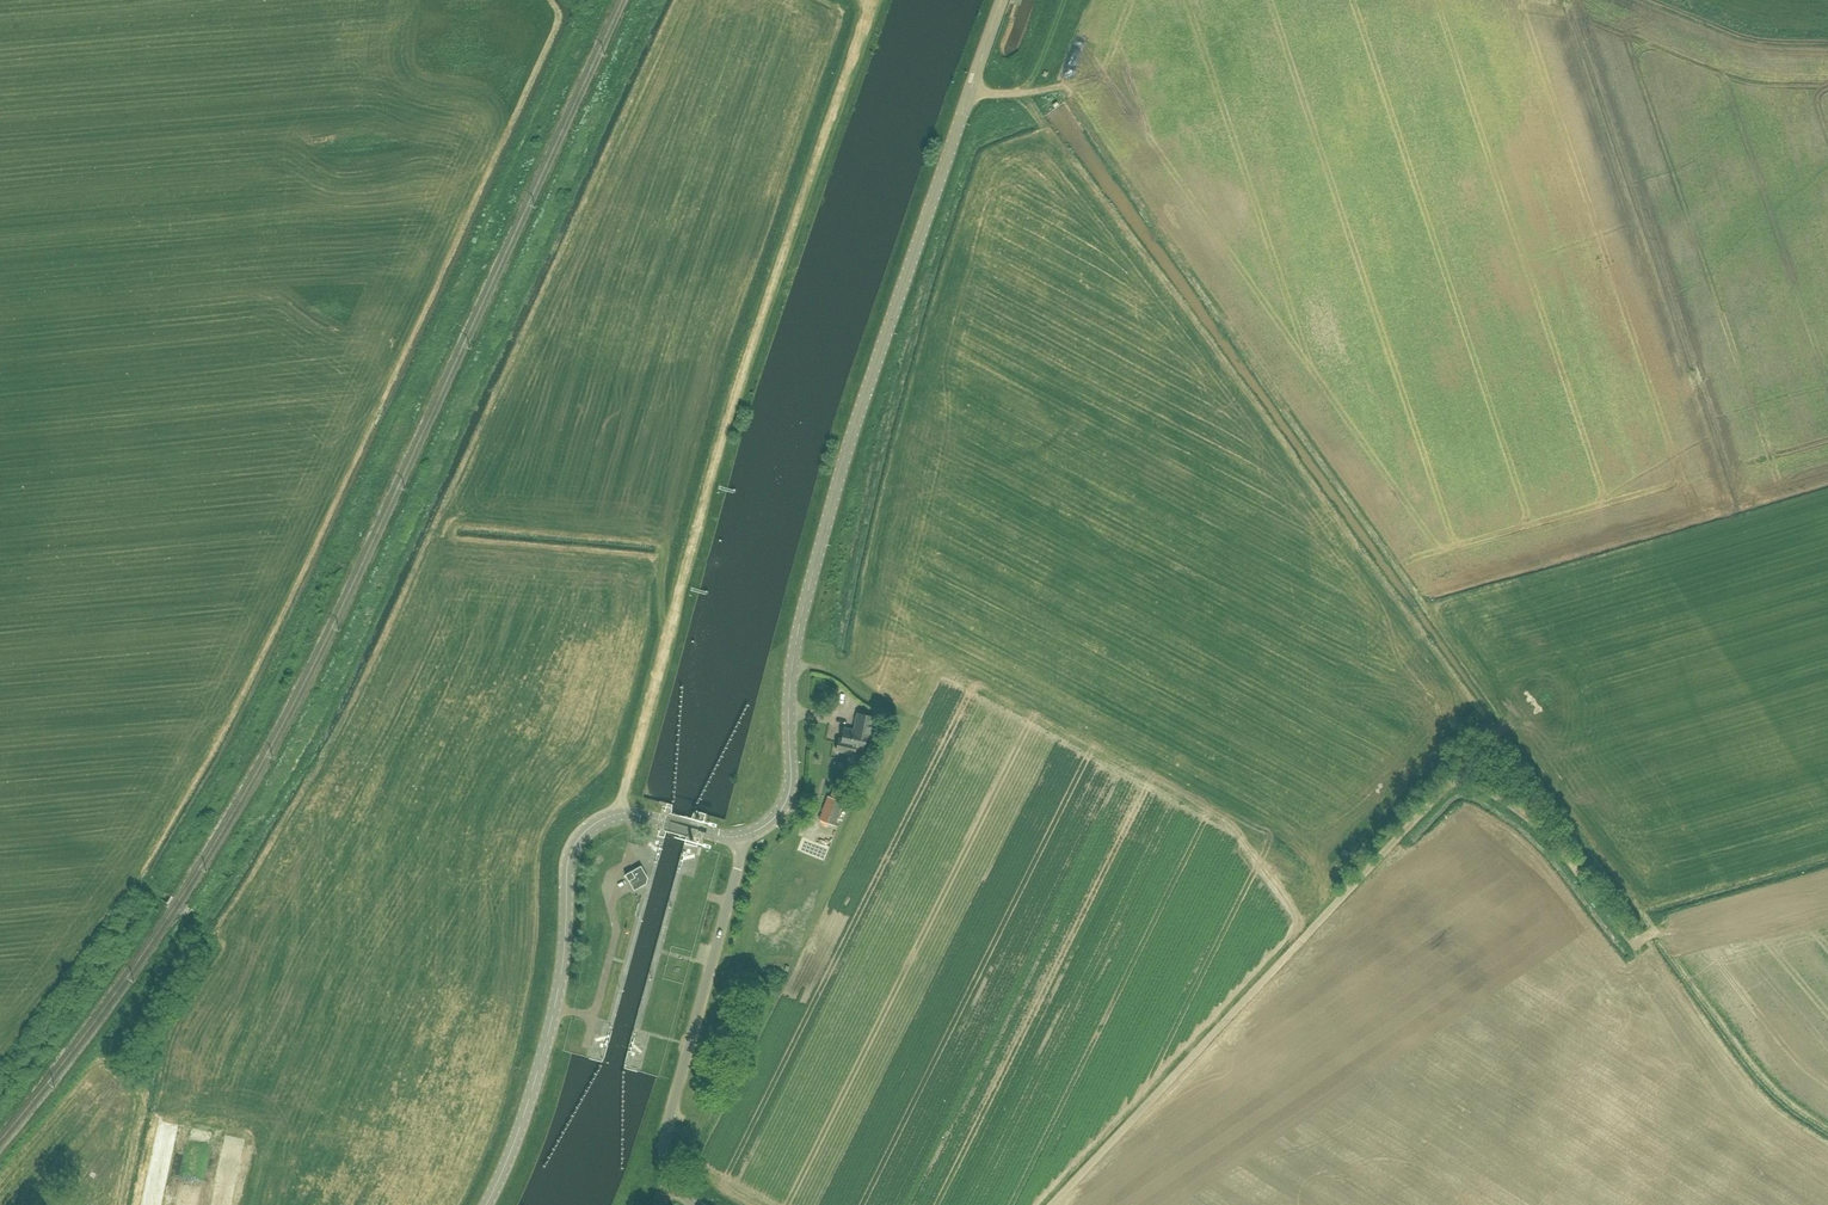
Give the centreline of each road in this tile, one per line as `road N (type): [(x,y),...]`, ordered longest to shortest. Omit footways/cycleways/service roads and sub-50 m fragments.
road 1 (tertiary): [(744,835),(788,797),(793,660),(826,522),(1002,0)]
road 2 (track): [(1051,1204),(1508,720)]
road 3 (tertiary): [(486,1204),(553,1016),(575,844),(617,814),(668,822)]
road 4 (unclassified): [(676,1187),(668,1132),(744,835)]
road 5 (track): [(1453,779),(1490,790),(1560,847),(1633,941),(1659,931)]

